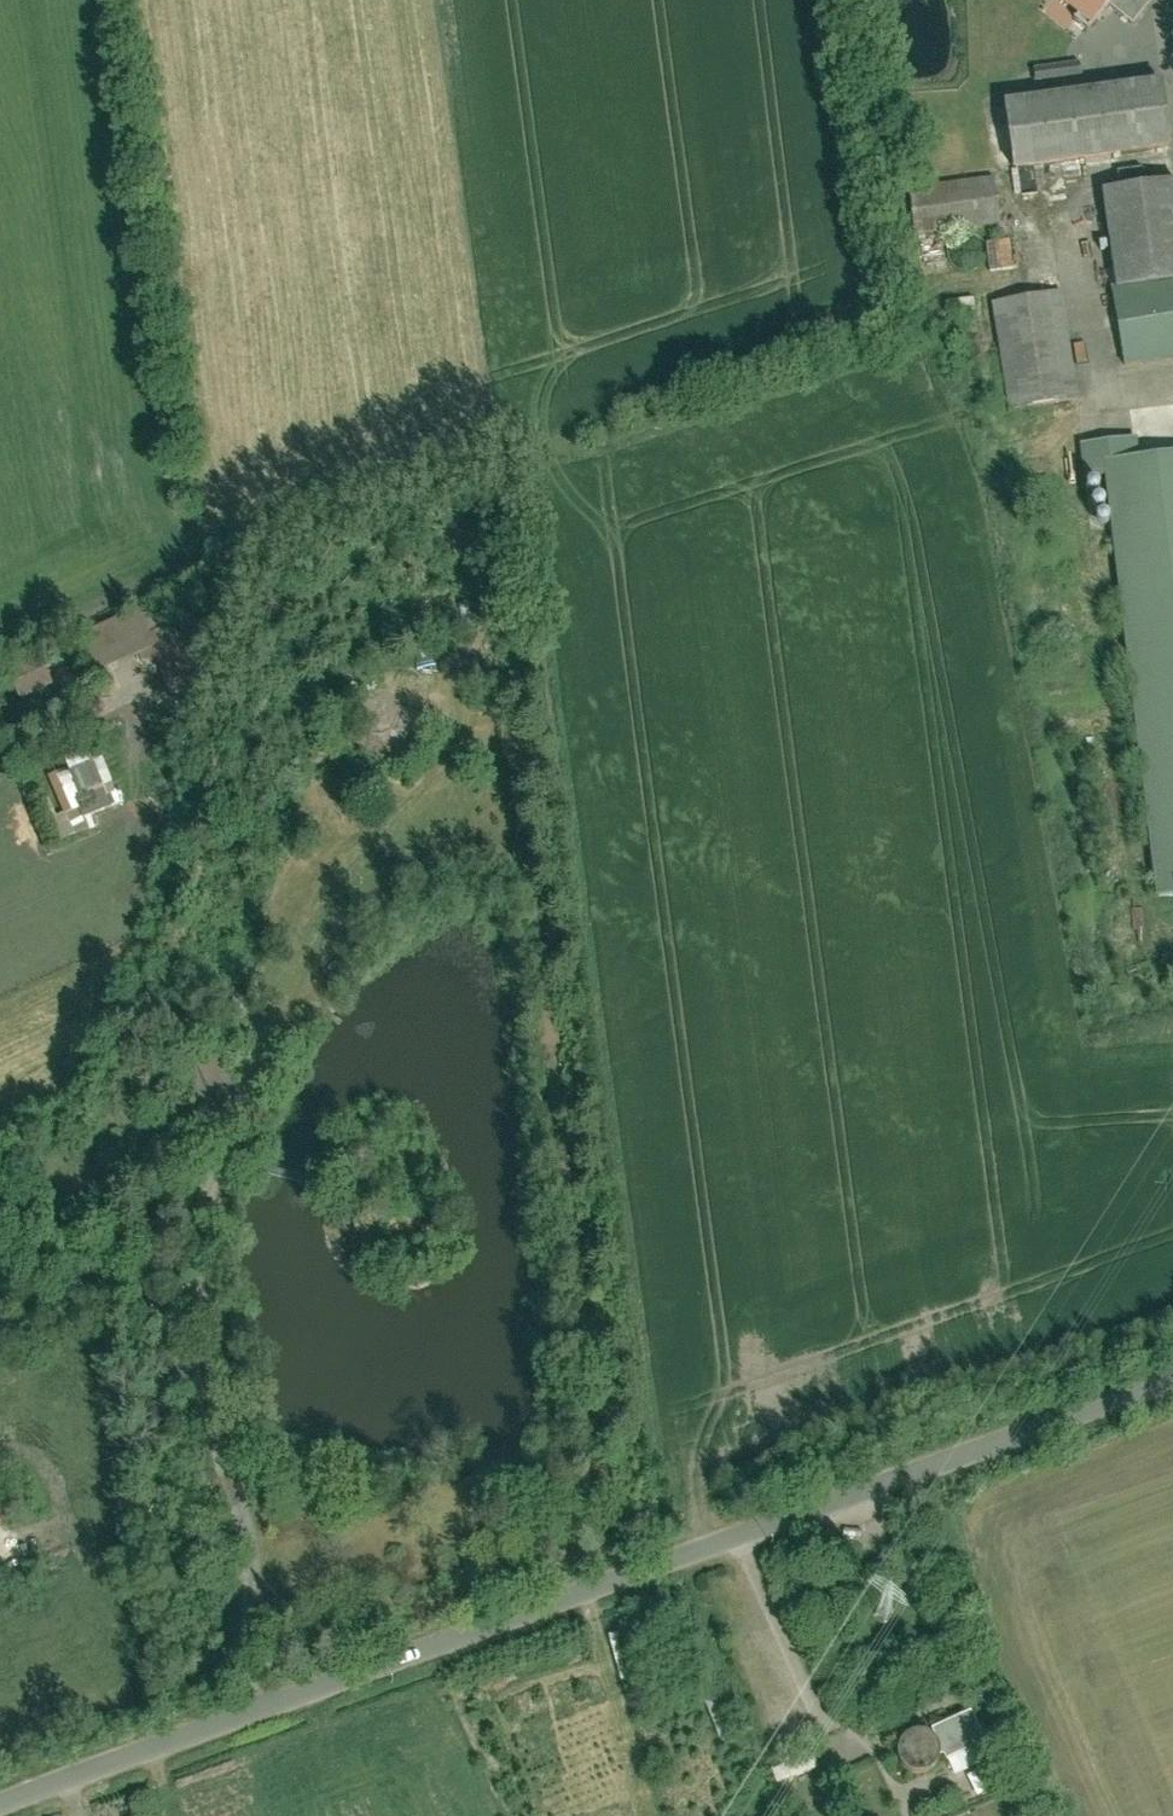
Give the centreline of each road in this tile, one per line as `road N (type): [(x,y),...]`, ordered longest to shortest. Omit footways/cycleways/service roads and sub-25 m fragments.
road 1 (unclassified): [(1172,1387),(0,1806)]
road 2 (track): [(126,704),(0,765)]

